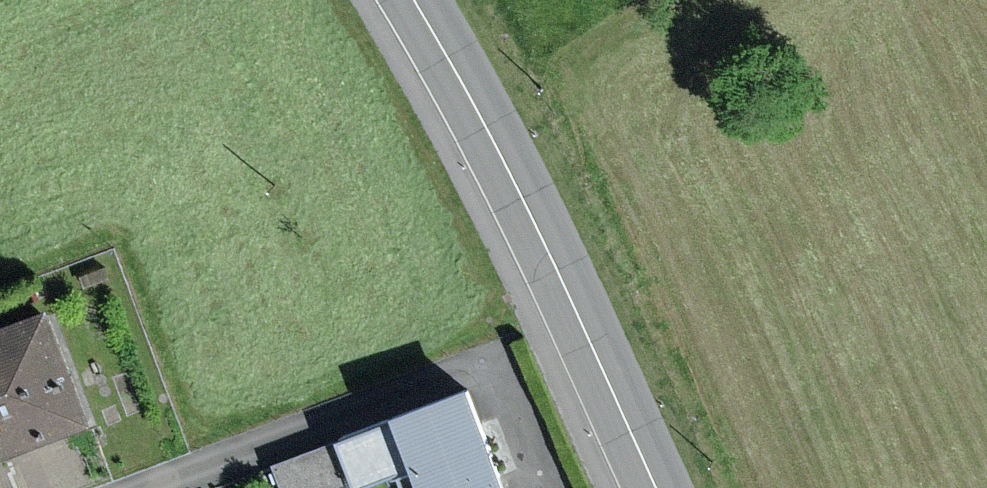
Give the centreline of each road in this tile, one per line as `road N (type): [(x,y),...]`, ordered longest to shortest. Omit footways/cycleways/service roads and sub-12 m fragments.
road 1 (primary): [(654,487),(498,146),(413,0)]
road 2 (track): [(152,487),(499,356),(551,487)]

